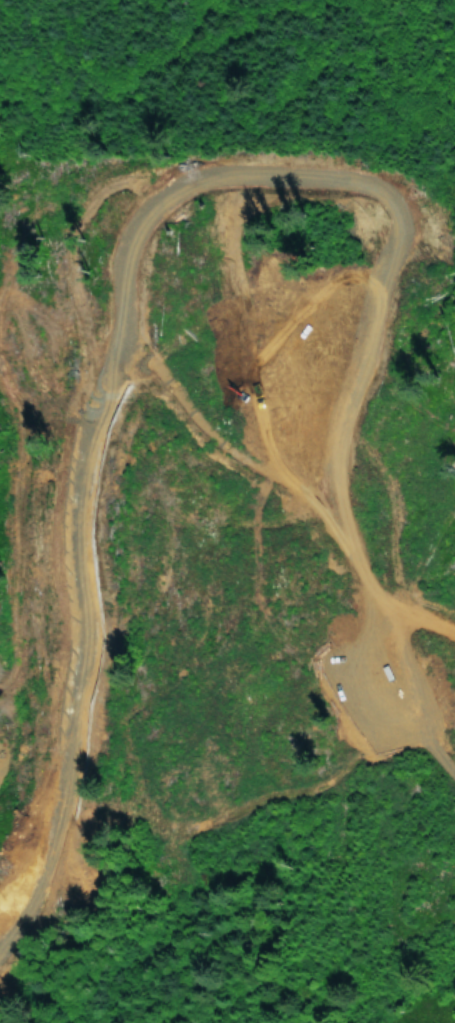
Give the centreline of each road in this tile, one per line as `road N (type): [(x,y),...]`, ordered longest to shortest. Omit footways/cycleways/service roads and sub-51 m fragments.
road 1 (residential): [(0,936),(56,775),(72,473),(120,335),(125,236),(159,183),(241,166),(353,176),(384,195),(396,221),(339,451),(339,514),(392,610),(412,709),(454,767)]

